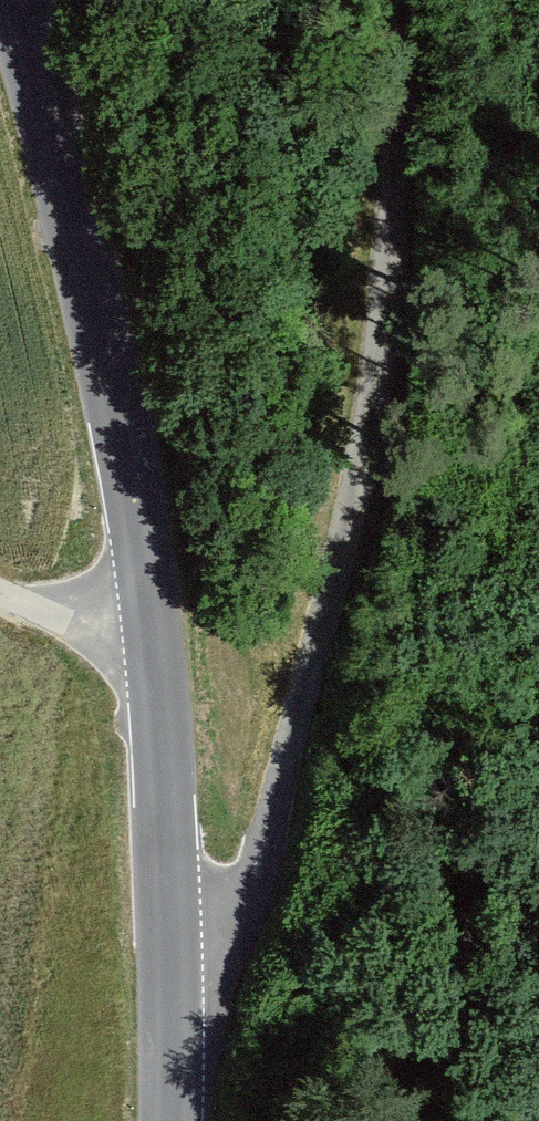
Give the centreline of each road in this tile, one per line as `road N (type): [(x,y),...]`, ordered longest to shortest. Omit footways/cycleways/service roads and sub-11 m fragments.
road 1 (track): [(427,0),(418,151),(212,1120)]
road 2 (tertiary): [(151,691),(125,497),(6,0)]
road 3 (tertiary): [(173,1120),(151,691)]
road 4 (unclassified): [(0,622),(151,691)]

